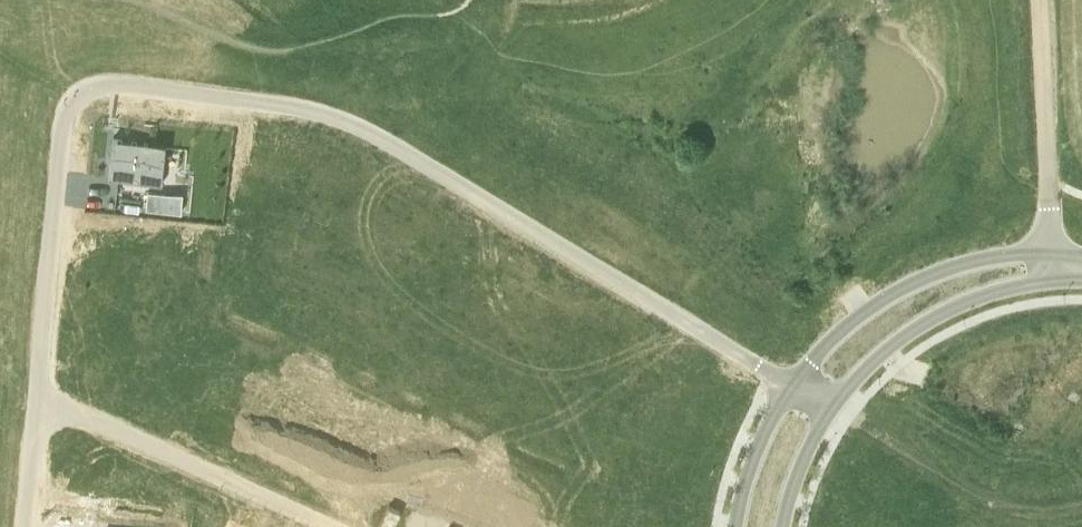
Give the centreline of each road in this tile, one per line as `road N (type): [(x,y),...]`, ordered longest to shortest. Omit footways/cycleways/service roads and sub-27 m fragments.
road 1 (residential): [(37,398),(60,121),(73,98),(102,86),(351,122),(789,387)]
road 2 (residential): [(327,526),(37,398)]
road 3 (residential): [(1054,259),(1032,253),(977,259),(899,286),(836,331),(789,387)]
road 4 (residential): [(829,414),(914,329),(1039,276),(1054,259)]
road 5 (track): [(829,414),(979,501),(1081,506)]
road 6 (residential): [(1054,259),(1041,0)]
road 7 (residential): [(789,387),(745,479),(736,526)]
road 8 (residential): [(27,526),(37,398)]
road 9 (residential): [(779,526),(829,414)]

